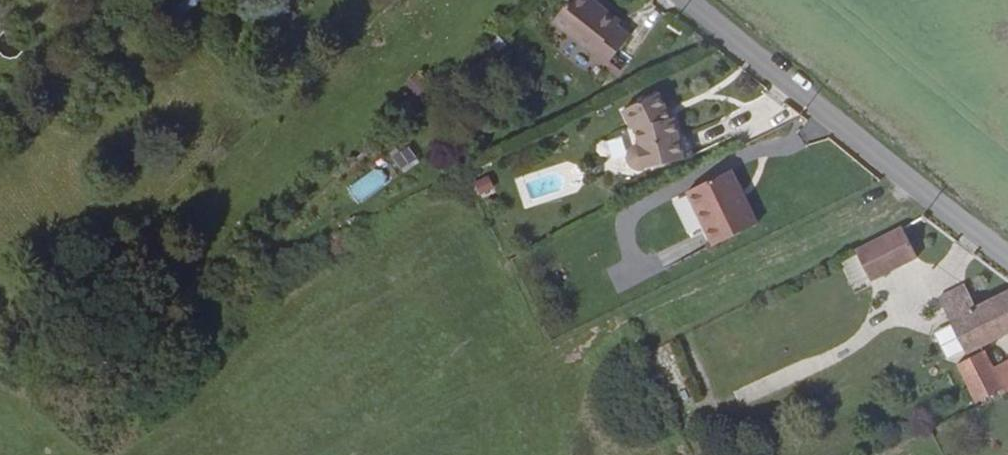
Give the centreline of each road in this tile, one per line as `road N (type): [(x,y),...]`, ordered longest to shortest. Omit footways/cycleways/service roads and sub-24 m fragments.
road 1 (residential): [(682,0),(890,173),(1007,258)]

